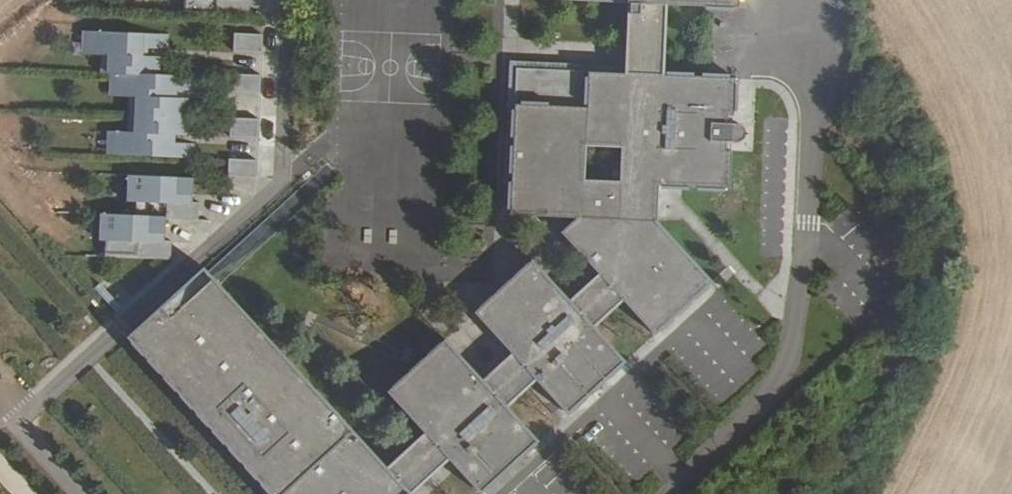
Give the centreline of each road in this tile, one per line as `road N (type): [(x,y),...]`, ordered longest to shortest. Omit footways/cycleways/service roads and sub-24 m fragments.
road 1 (unclassified): [(0,394),(89,493)]

